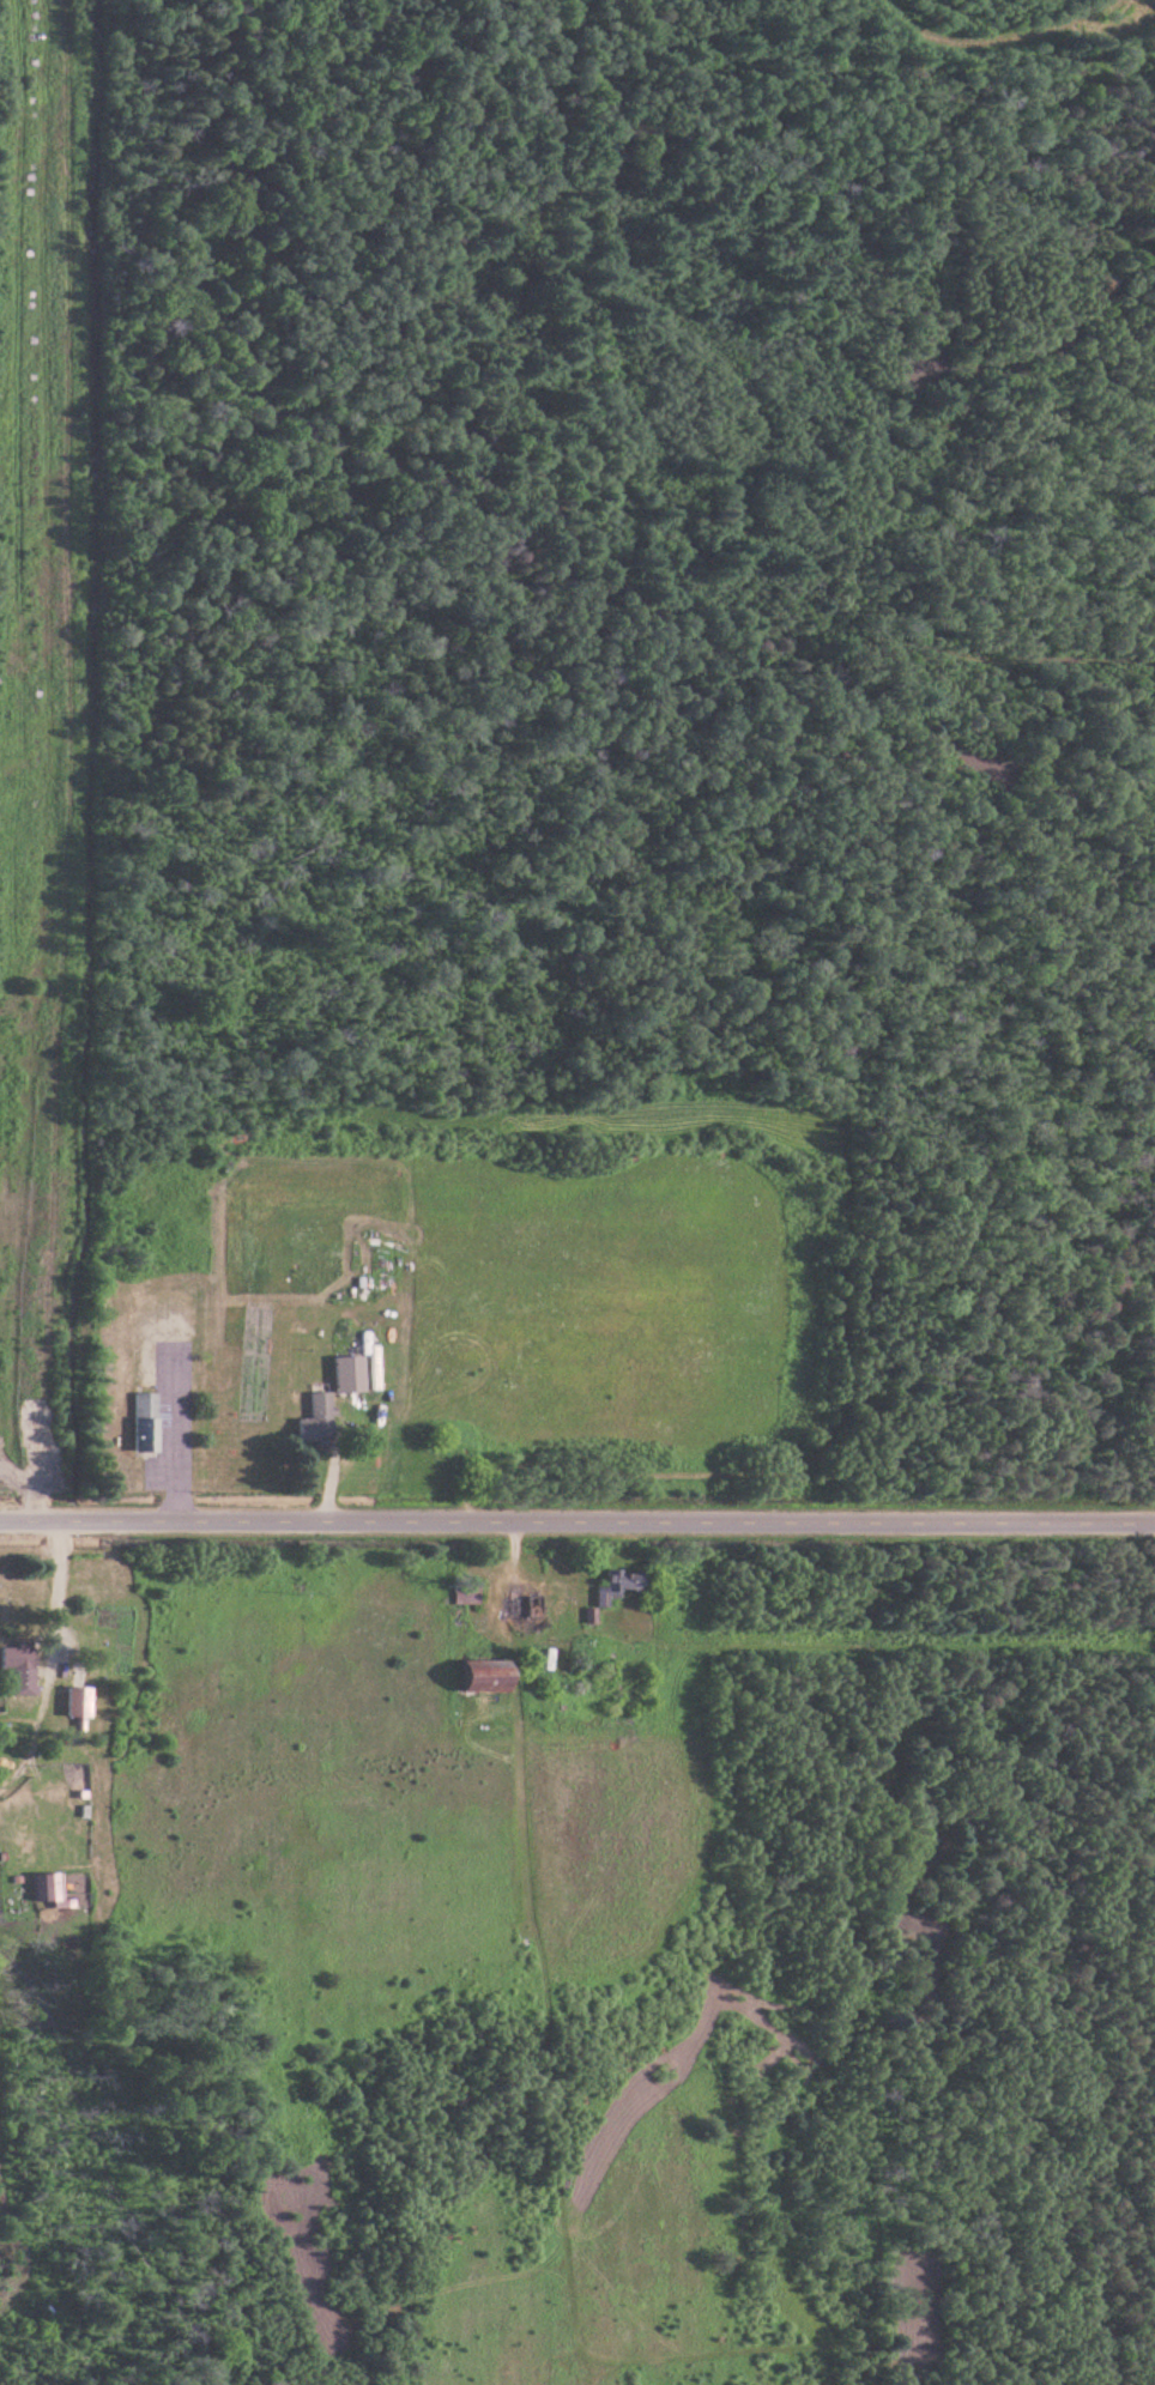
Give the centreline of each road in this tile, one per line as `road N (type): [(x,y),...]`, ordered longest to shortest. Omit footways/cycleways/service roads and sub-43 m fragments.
road 1 (residential): [(0,1519),(1154,1521)]

